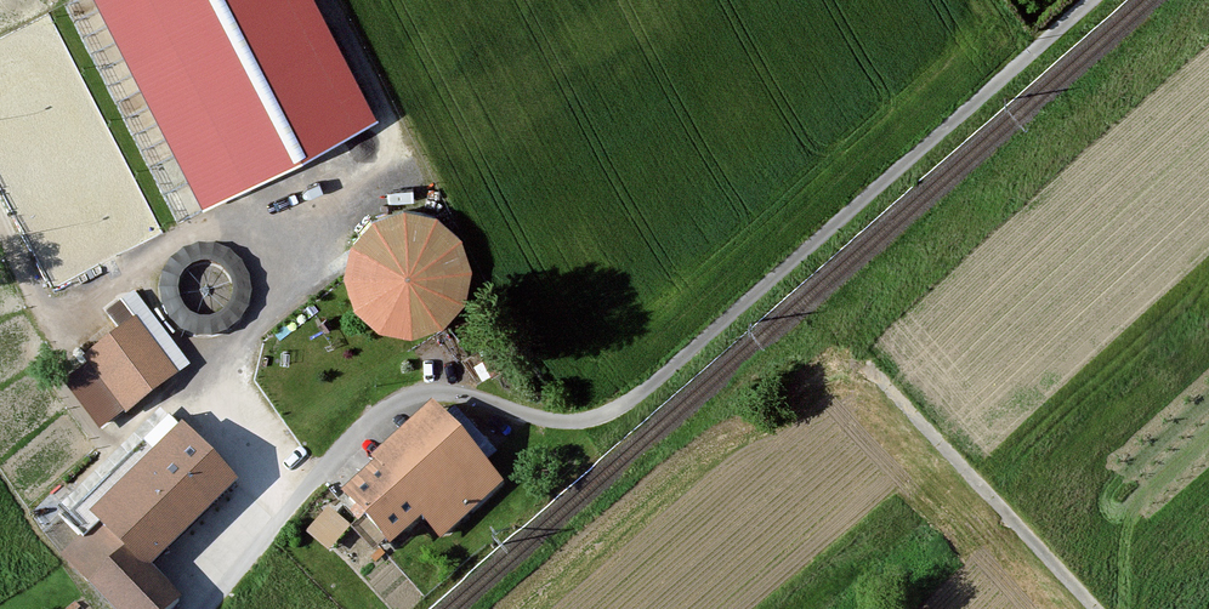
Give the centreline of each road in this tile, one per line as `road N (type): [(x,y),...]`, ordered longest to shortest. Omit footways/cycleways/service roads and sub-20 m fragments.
road 1 (residential): [(208,608),(314,480),(391,409),(421,393),(470,395),(573,424),(614,411),(1086,0)]
road 2 (track): [(867,366),(1095,608)]

